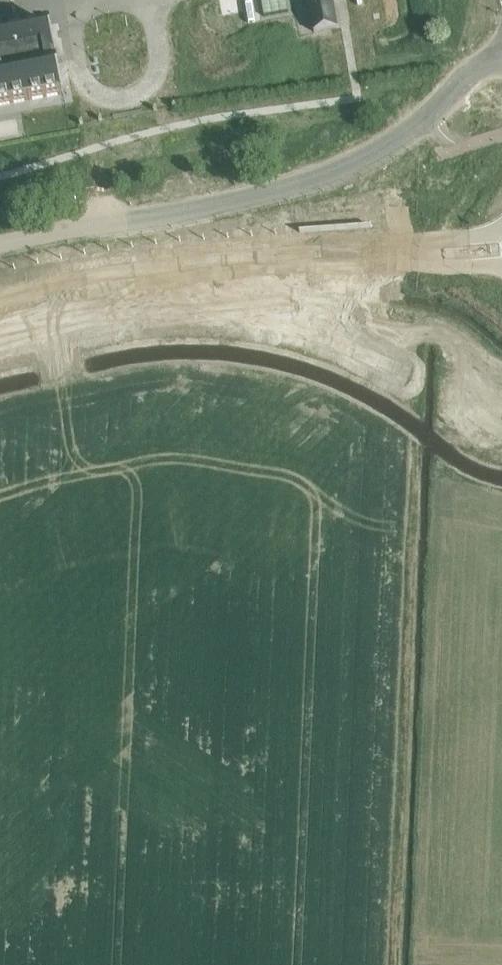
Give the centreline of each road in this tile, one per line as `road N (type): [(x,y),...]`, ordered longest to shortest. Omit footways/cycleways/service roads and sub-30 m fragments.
road 1 (unclassified): [(0,248),(245,194),(360,159),(422,119),(501,46)]
road 2 (unclassified): [(0,351),(107,323),(190,314),(259,321),(380,362),(501,433)]
road 3 (tertiary): [(392,254),(232,262),(0,301)]

